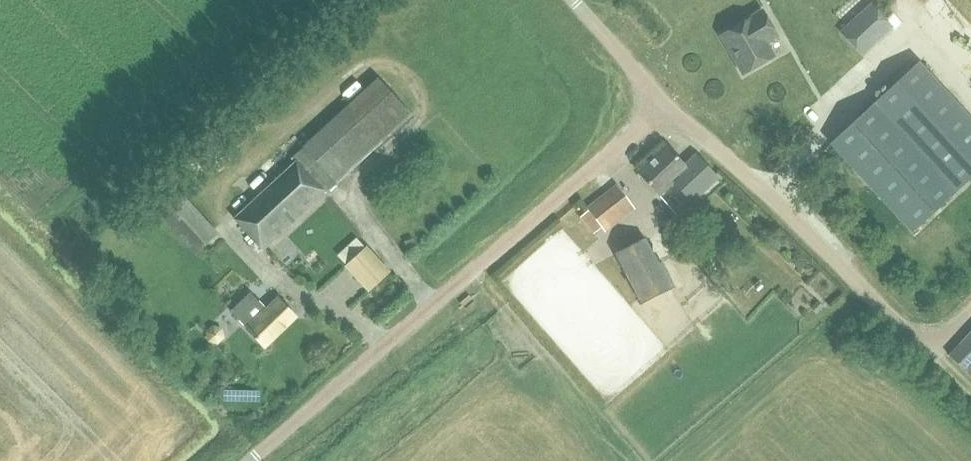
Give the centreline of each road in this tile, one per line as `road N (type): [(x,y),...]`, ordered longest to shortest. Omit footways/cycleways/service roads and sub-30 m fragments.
road 1 (unclassified): [(665,104),(250,460)]
road 2 (unclassified): [(935,353),(665,104)]
road 3 (unclassified): [(665,104),(574,0)]

